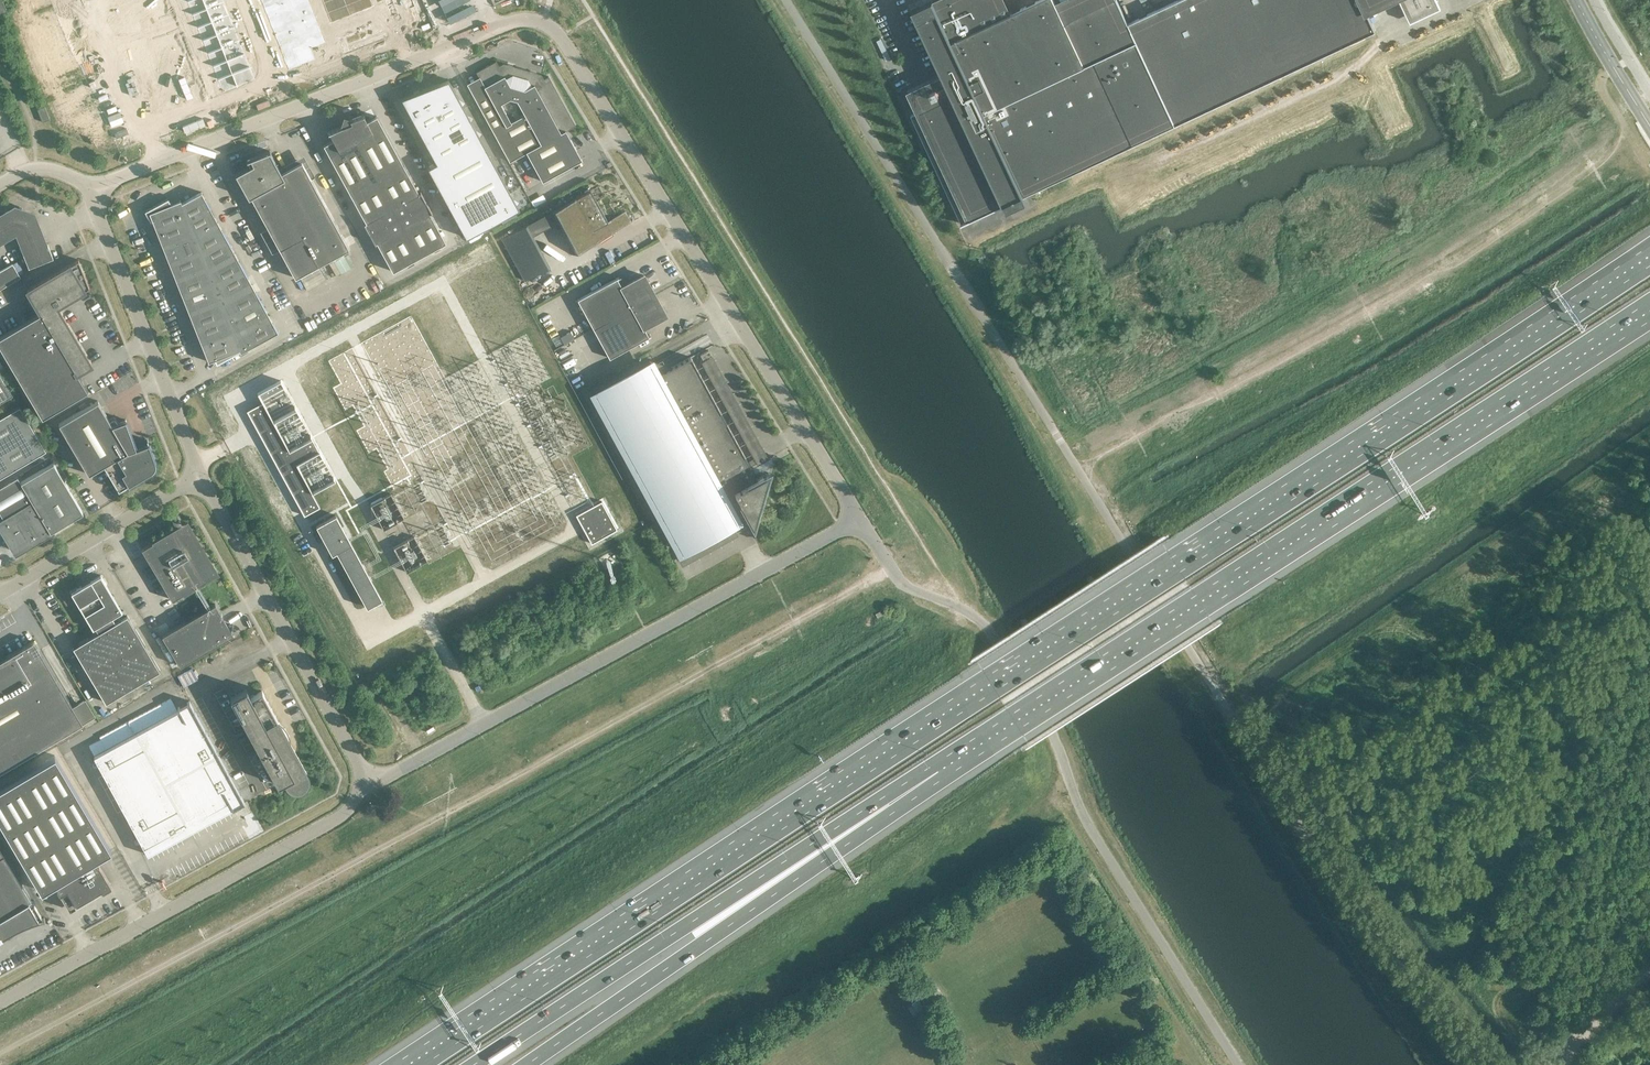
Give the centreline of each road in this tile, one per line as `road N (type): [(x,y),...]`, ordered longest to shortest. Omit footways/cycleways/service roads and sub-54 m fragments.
road 1 (motorway): [(1649,255),(783,818),(418,1064)]
road 2 (unclassified): [(1474,1064),(1354,918),(785,0)]
road 3 (unclassified): [(860,520),(548,20),(523,18),(98,187)]
road 4 (motorway): [(941,770),(1649,310)]
road 5 (unclassified): [(1239,1064),(1082,812),(1057,742),(987,627),(899,581),(860,520)]
road 6 (unclassified): [(369,786),(860,520)]
road 7 (motorway): [(472,1064),(788,859),(941,770)]
road 8 (motorway): [(522,1064),(941,770)]
road 9 (unclassified): [(0,1004),(355,808),(369,786)]
road 10 (unclassified): [(369,786),(201,479)]
road 11 (unclassified): [(201,479),(99,207),(98,187)]
road 12 (unclassified): [(0,600),(201,479)]
road 13 (unclassified): [(1550,1064),(1649,965)]

